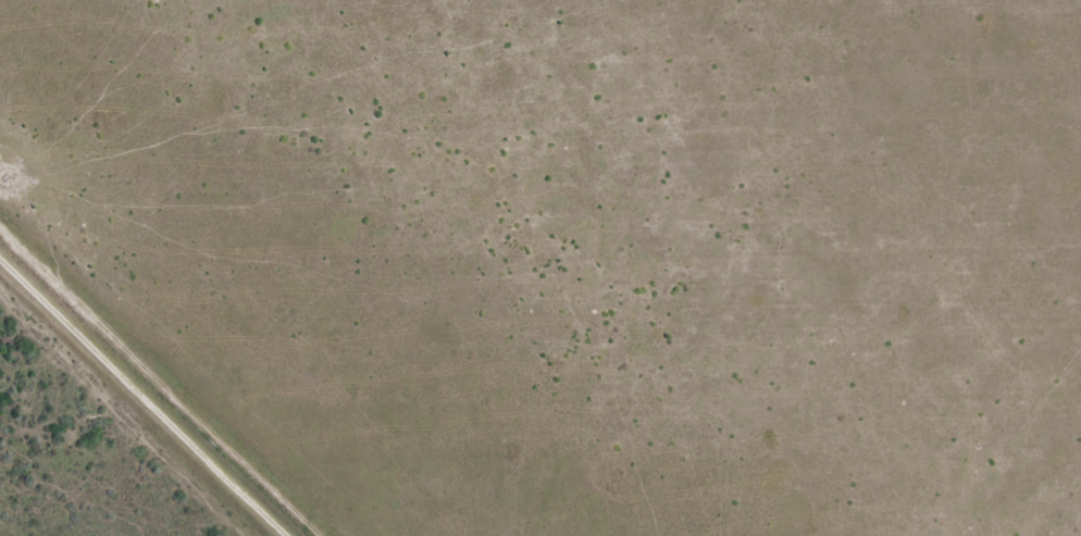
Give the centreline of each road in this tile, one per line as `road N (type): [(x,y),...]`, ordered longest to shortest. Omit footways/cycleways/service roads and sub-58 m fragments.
road 1 (track): [(0,260),(286,535)]

